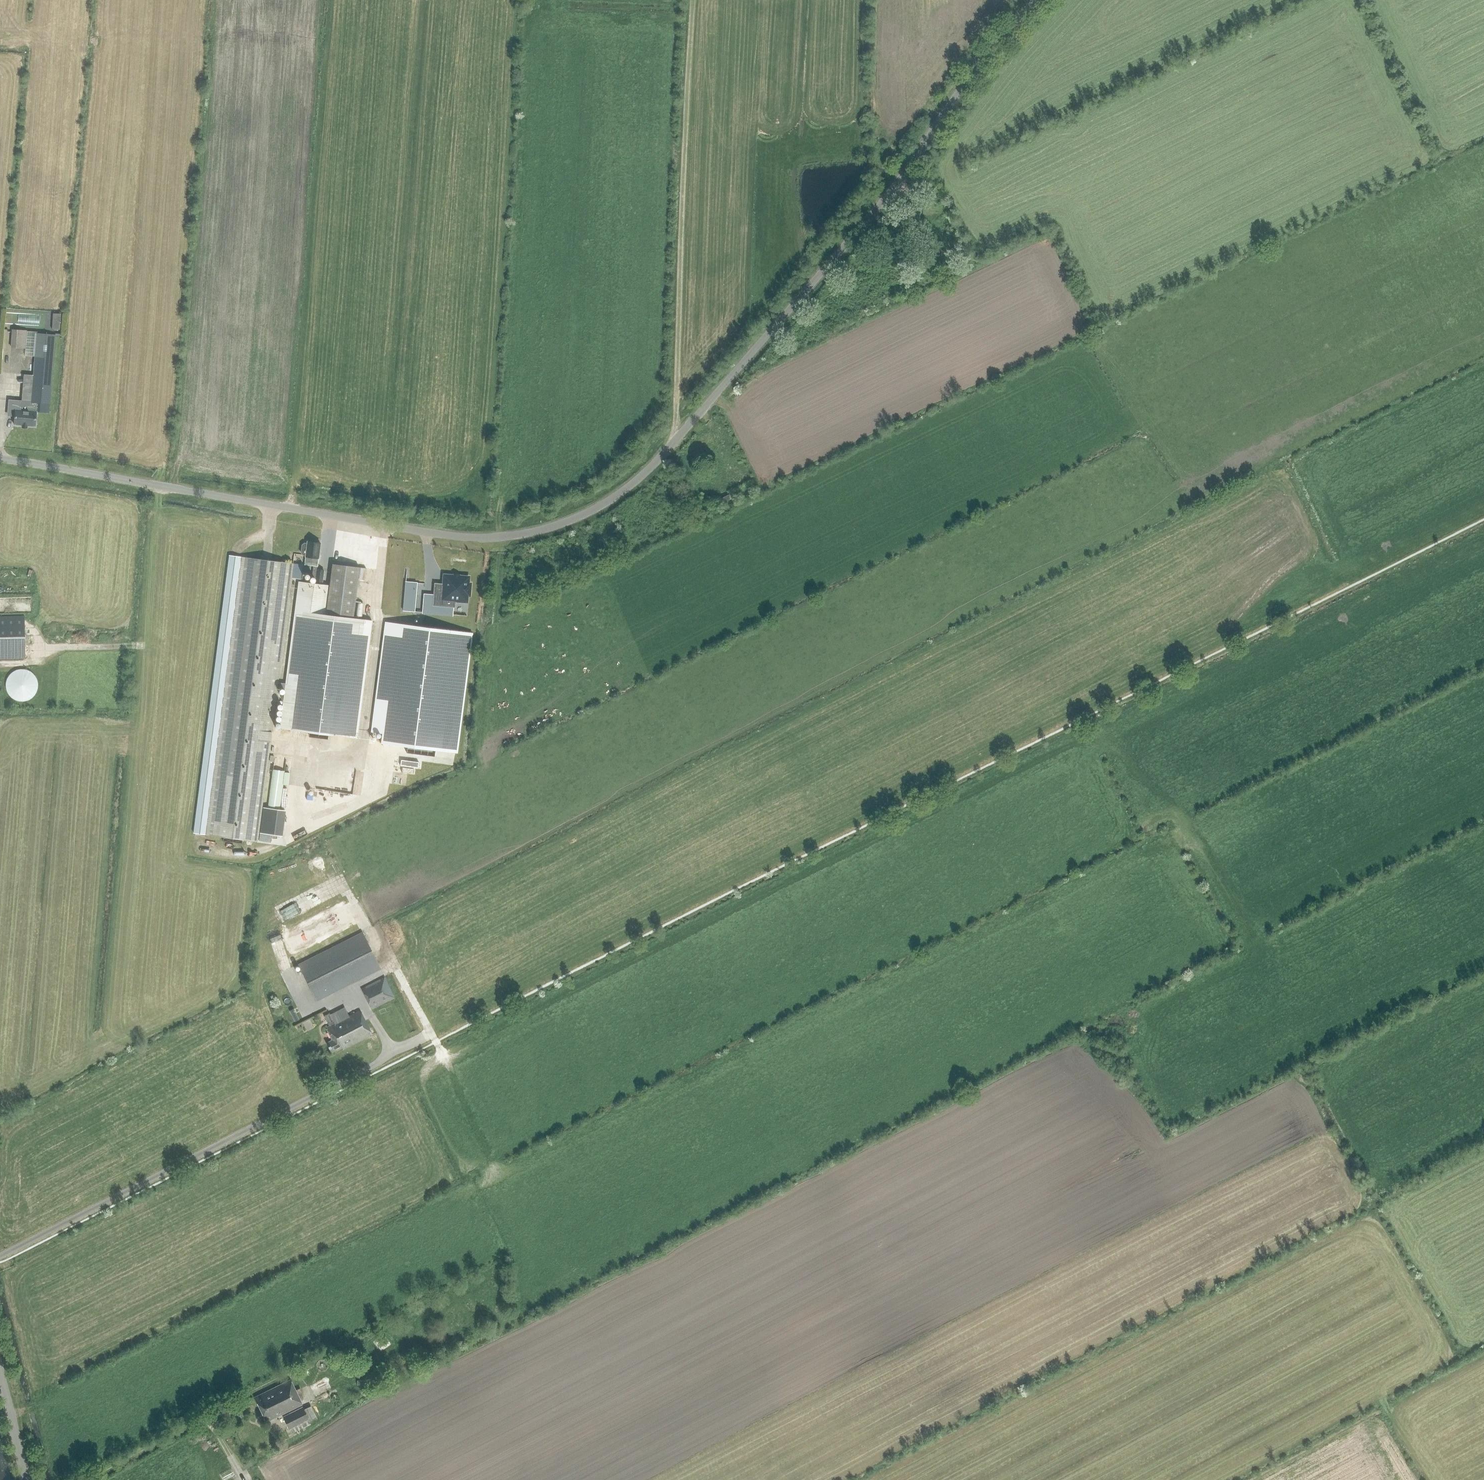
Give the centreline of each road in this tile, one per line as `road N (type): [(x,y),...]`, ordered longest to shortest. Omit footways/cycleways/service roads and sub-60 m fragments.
road 1 (unclassified): [(0,460),(495,536),(597,509),(680,434),(1045,0)]
road 2 (unclassified): [(426,1034),(0,1256)]

